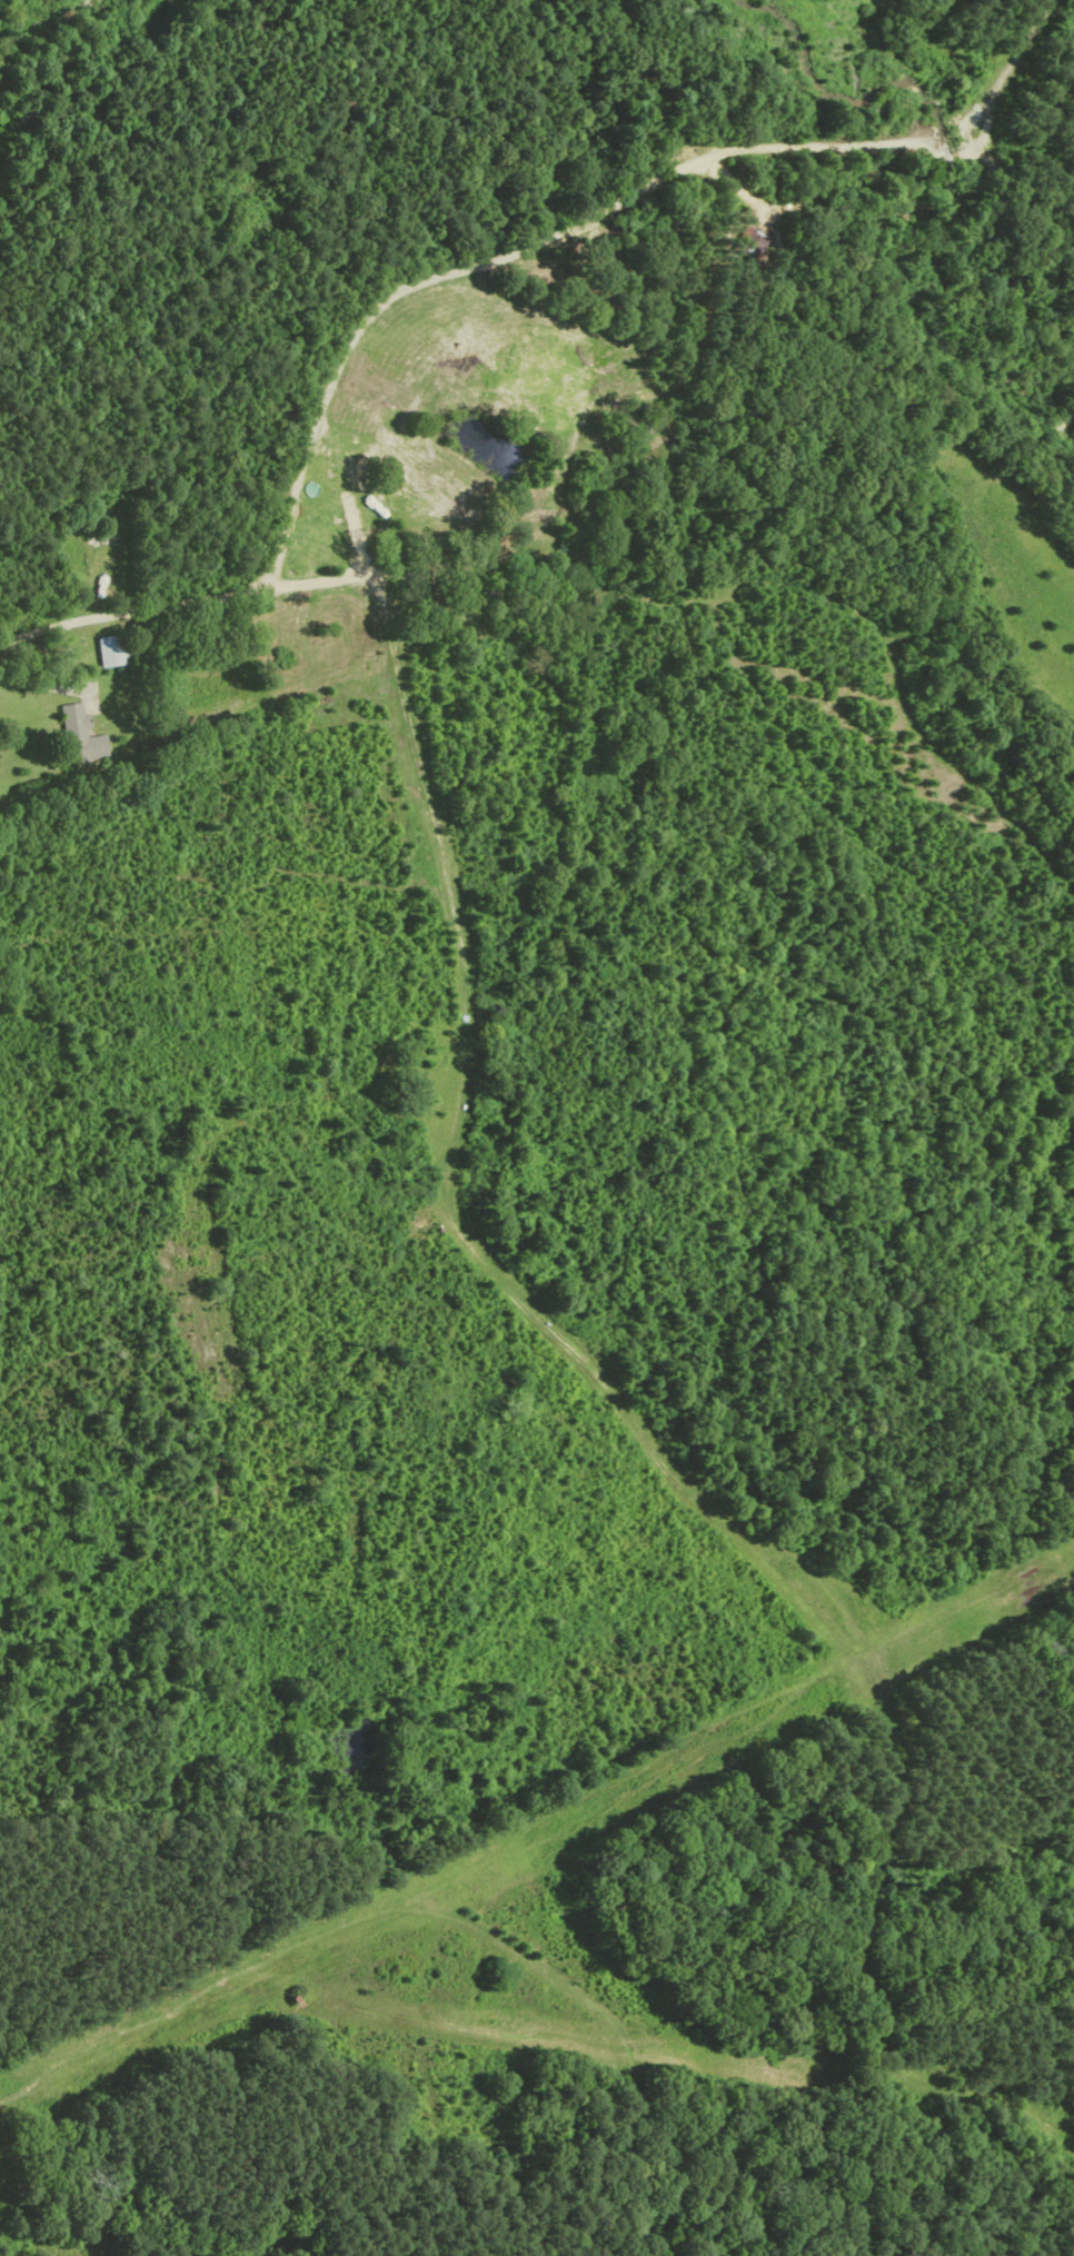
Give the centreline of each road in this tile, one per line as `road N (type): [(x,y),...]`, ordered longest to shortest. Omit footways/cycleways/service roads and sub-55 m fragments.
road 1 (residential): [(1073,219),(877,155),(722,155),(491,269),(404,288),(368,316),(329,395),(265,588),(31,640),(0,655)]

